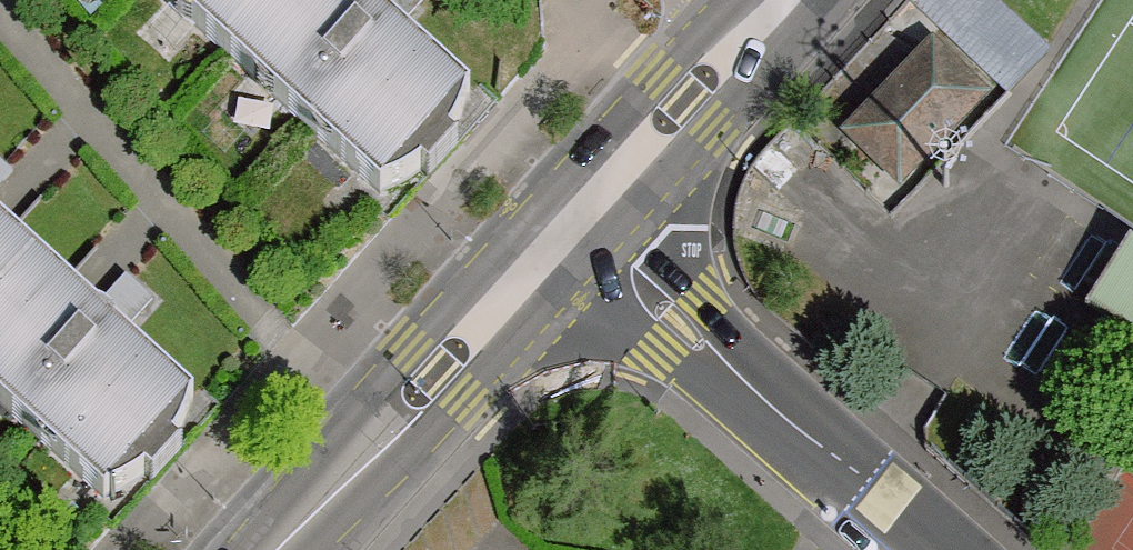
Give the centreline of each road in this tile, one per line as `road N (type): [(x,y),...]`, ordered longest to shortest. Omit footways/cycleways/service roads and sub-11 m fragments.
road 1 (residential): [(574,230),(941,549)]
road 2 (primary): [(574,230),(277,549)]
road 3 (primary): [(793,0),(574,230)]

